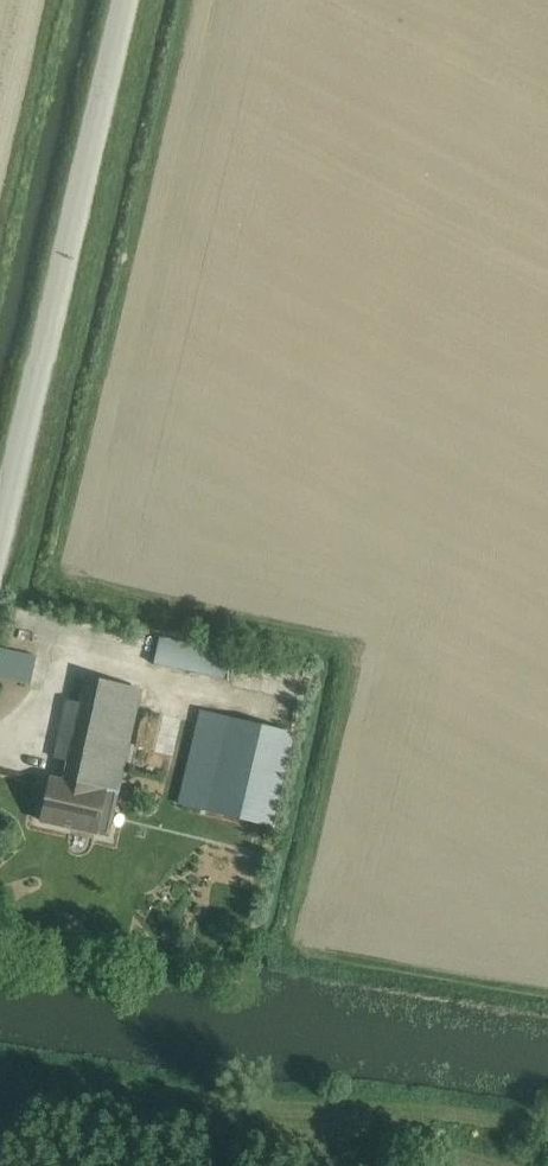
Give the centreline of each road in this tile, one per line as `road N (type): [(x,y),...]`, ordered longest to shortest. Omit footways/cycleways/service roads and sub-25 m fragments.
road 1 (track): [(188,0),(56,578),(354,647),(288,951),(547,998)]
road 2 (unclassified): [(0,526),(122,0)]
road 3 (track): [(56,0),(0,246)]

